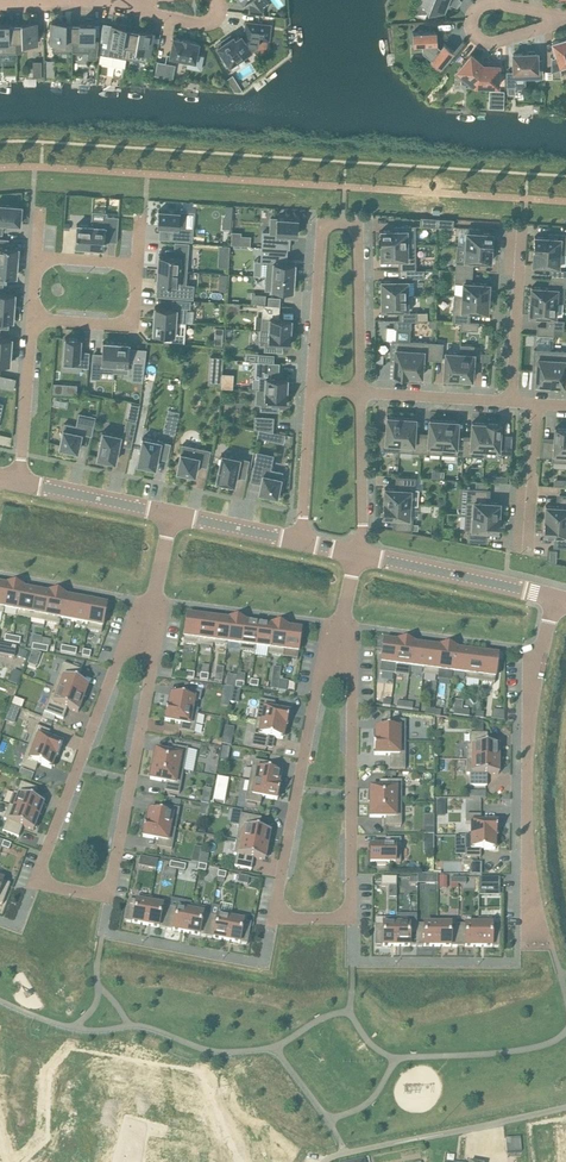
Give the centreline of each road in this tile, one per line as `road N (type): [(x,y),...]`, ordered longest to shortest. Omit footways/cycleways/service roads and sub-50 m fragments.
road 1 (residential): [(313,388),(321,221),(359,223),(360,392)]
road 2 (residential): [(338,650),(317,680),(274,915),(355,918)]
road 3 (residential): [(539,941),(526,749),(555,598)]
road 4 (residential): [(34,884),(118,651),(158,602)]
road 5 (residential): [(158,602),(111,895)]
road 6 (residential): [(338,650),(351,684),(355,918)]
road 7 (unclassified): [(326,1161),(565,1107)]
road 8 (residential): [(555,598),(356,554)]
road 9 (residential): [(511,402),(520,231)]
road 10 (residential): [(20,482),(32,318)]
road 11 (residential): [(360,392),(356,554)]
road 12 (residential): [(136,264),(131,326),(32,318)]
road 13 (residential): [(303,542),(313,388)]
road 14 (residential): [(170,514),(20,482)]
road 15 (residential): [(360,392),(511,402)]
road 16 (residential): [(535,404),(526,551)]
road 17 (residential): [(303,542),(170,514)]
road 18 (residential): [(565,18),(482,6),(471,27),(491,44)]

